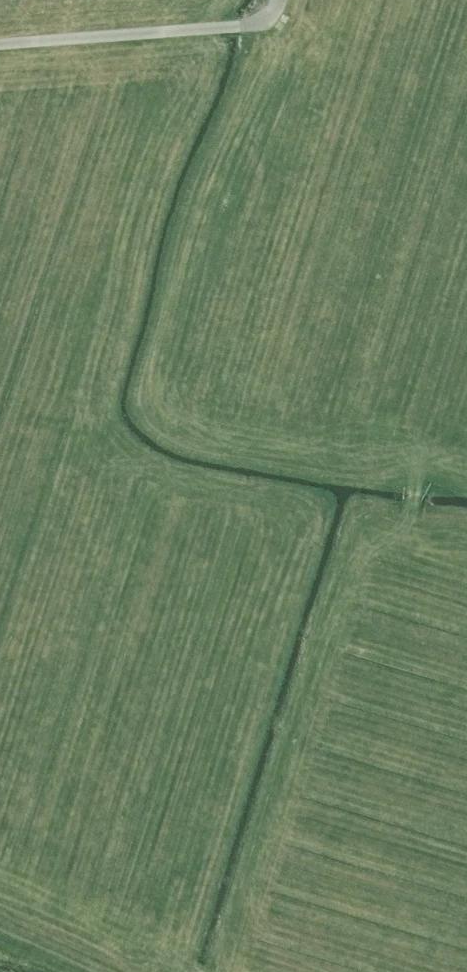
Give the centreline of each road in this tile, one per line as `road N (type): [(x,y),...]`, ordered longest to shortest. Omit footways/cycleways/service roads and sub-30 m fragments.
road 1 (unclassified): [(0,44),(244,25),(261,21),(277,0)]

